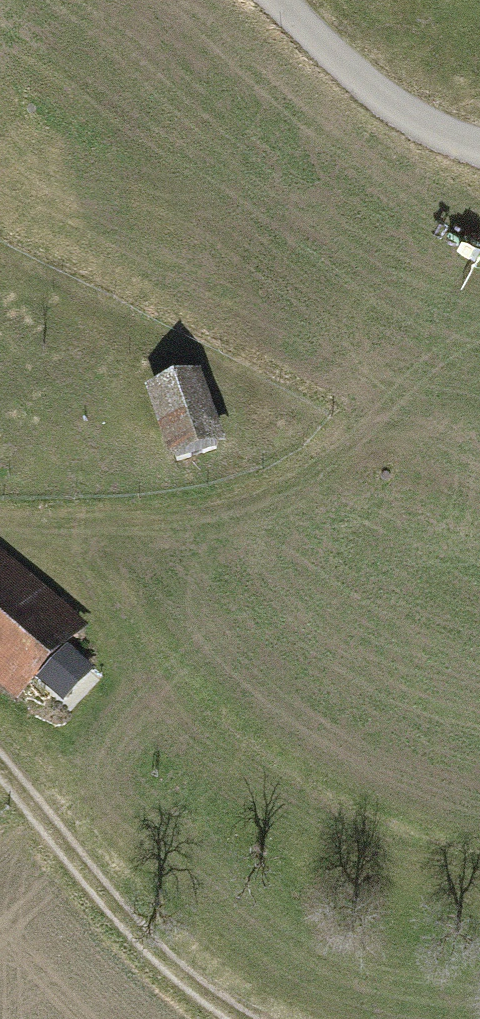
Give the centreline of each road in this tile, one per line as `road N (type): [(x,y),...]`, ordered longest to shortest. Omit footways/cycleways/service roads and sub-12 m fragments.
road 1 (track): [(353,418),(296,465),(214,504),(41,522),(0,518)]
road 2 (track): [(0,770),(145,943),(241,1018)]
road 3 (tertiary): [(271,0),(385,113),(479,159)]

